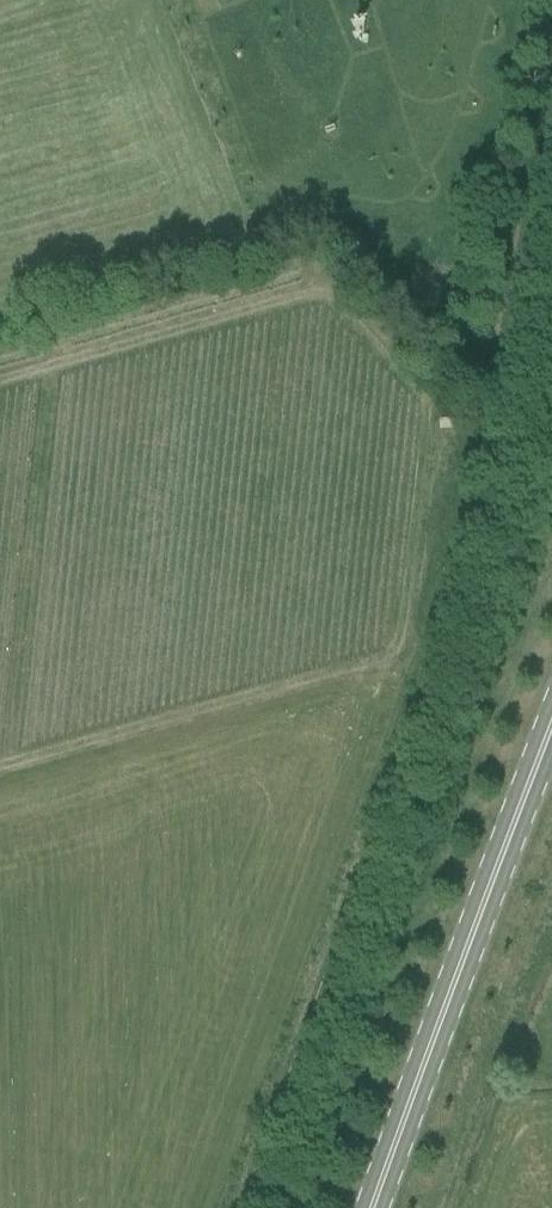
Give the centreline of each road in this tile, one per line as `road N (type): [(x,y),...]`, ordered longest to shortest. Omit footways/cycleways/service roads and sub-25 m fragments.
road 1 (primary): [(362,1207),(551,708)]

